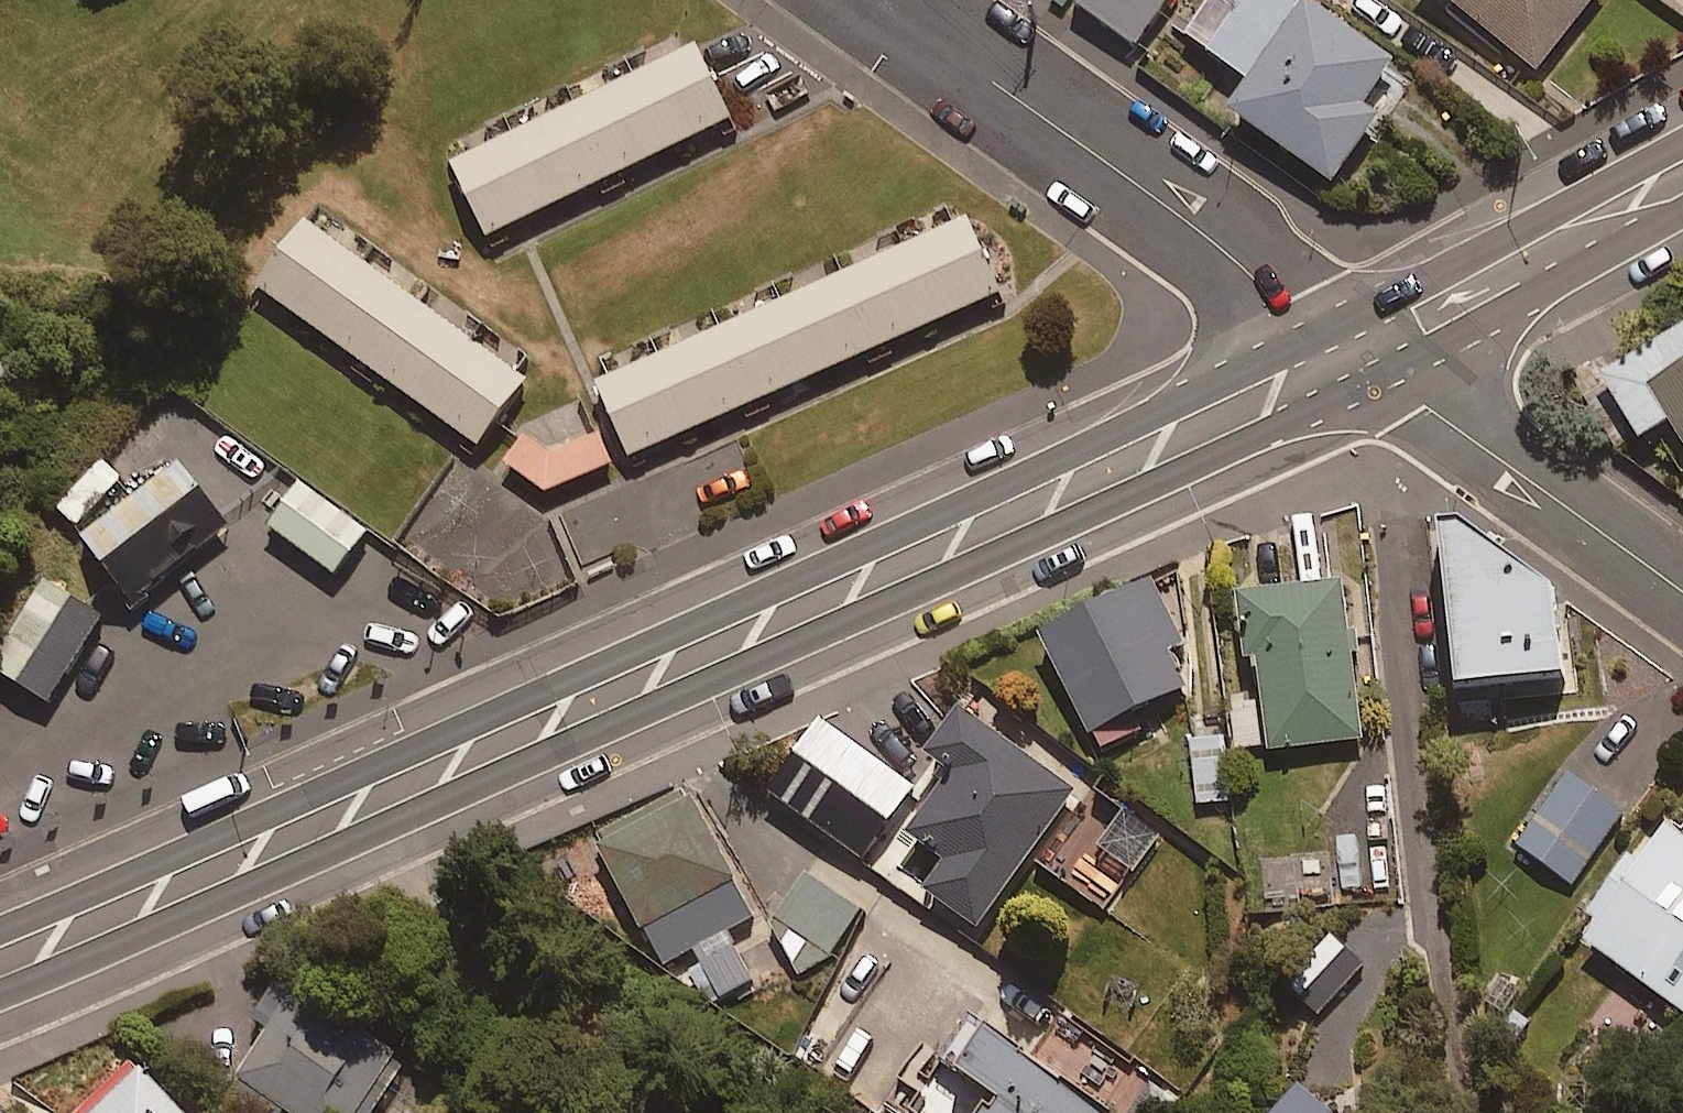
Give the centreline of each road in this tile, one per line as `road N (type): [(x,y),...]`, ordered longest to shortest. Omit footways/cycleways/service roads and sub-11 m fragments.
road 1 (secondary): [(1368,383),(965,570),(0,992)]
road 2 (secondary): [(0,937),(446,749),(1291,355)]
road 3 (residential): [(874,0),(1009,92),(1269,293),(1291,355)]
road 4 (secondary): [(1291,355),(1682,143)]
road 5 (secondary): [(1679,213),(1581,234),(1429,313),(1291,355)]
road 6 (residential): [(1368,383),(1682,588)]
road 7 (secondary): [(1679,213),(1368,383)]

